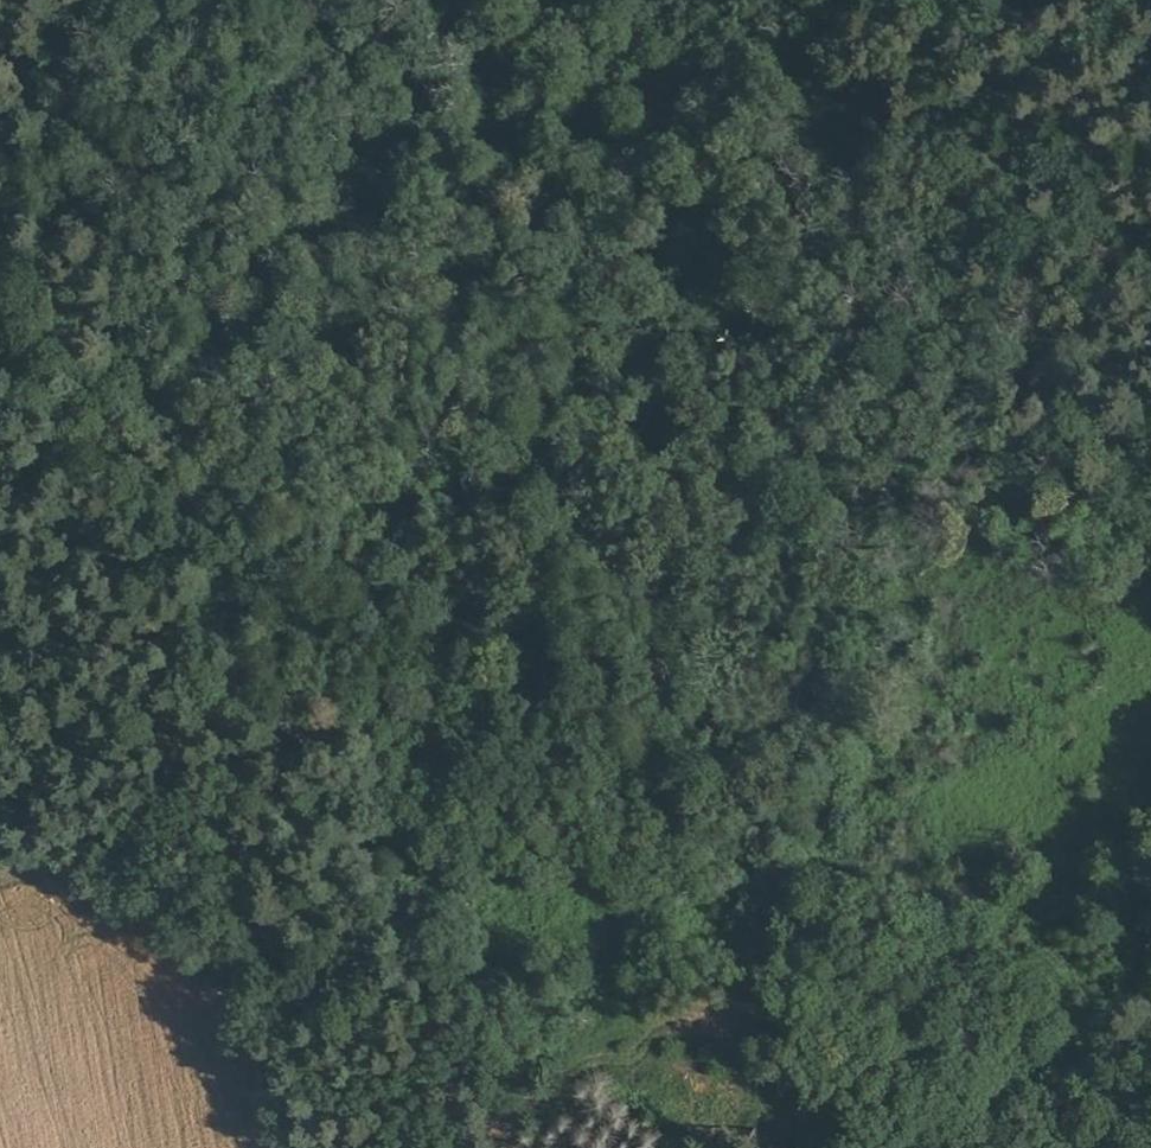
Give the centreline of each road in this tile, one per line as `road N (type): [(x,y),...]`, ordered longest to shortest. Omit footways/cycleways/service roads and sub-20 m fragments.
road 1 (track): [(10,0),(11,33),(129,309),(239,620),(430,1028),(490,1120),(499,1147)]

